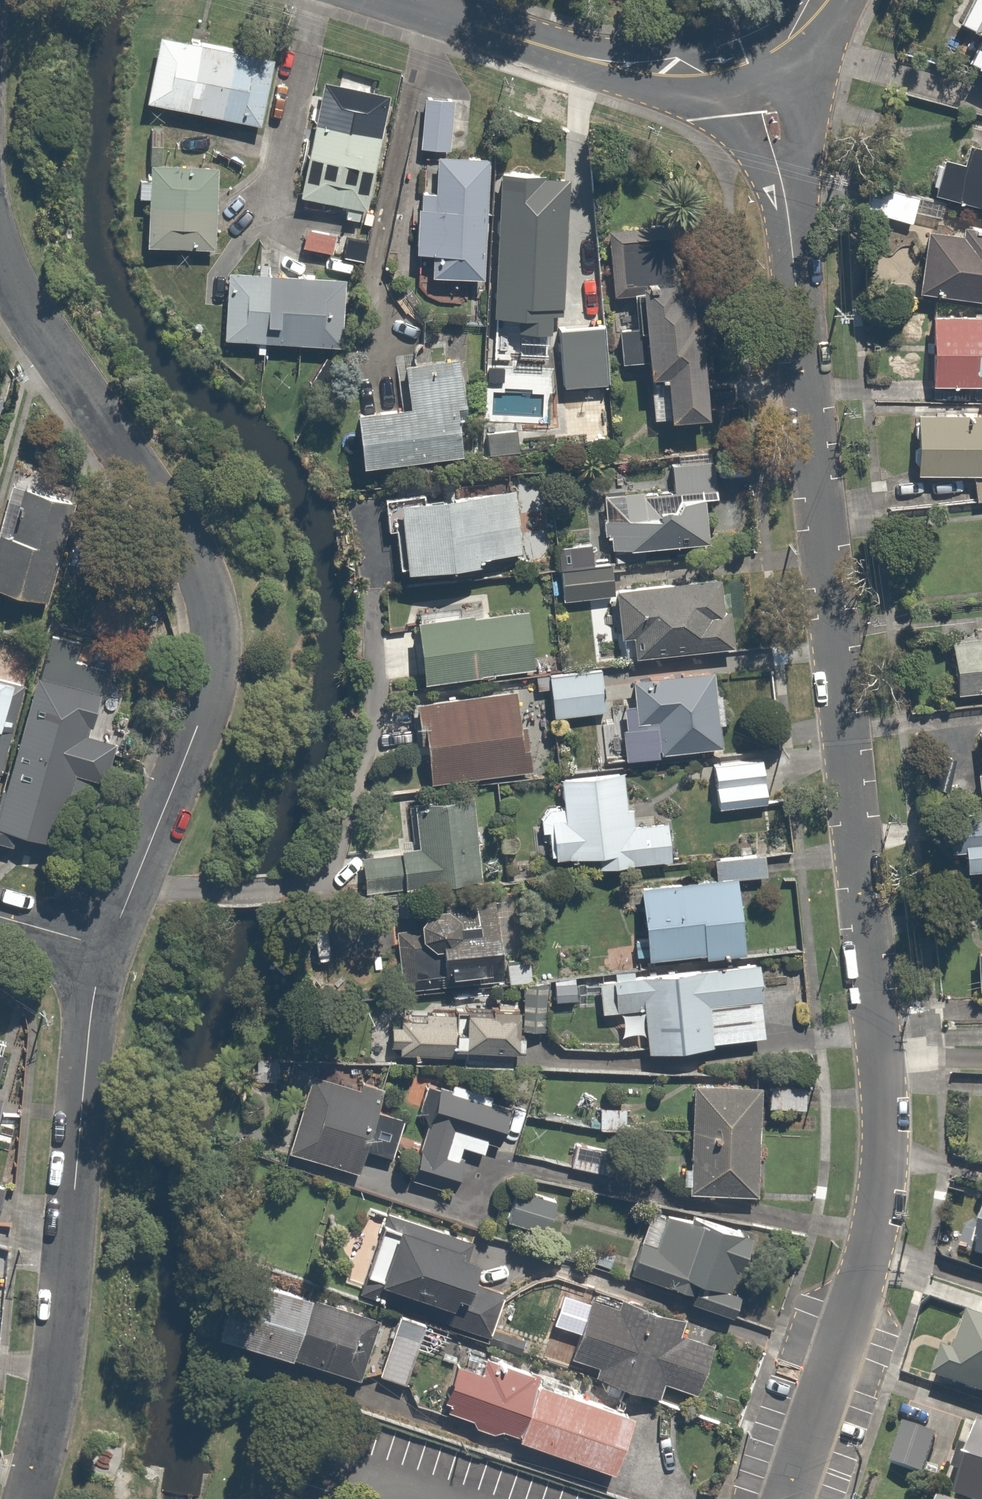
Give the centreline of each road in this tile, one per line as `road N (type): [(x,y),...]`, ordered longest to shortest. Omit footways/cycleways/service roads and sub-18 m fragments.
road 1 (residential): [(782,1498),(864,1269),(884,1138),(789,220),(770,114),(750,64)]
road 2 (residential): [(134,882),(198,728),(212,659),(211,619),(181,536),(18,299),(0,260)]
road 3 (residential): [(360,498),(371,707),(327,867),(316,881),(161,888),(134,882)]
road 4 (residential): [(27,1498),(63,1322),(91,1023),(106,948)]
road 5 (residential): [(390,0),(647,74),(681,77),(750,64)]
road 6 (residential): [(750,64),(878,71),(981,98)]

